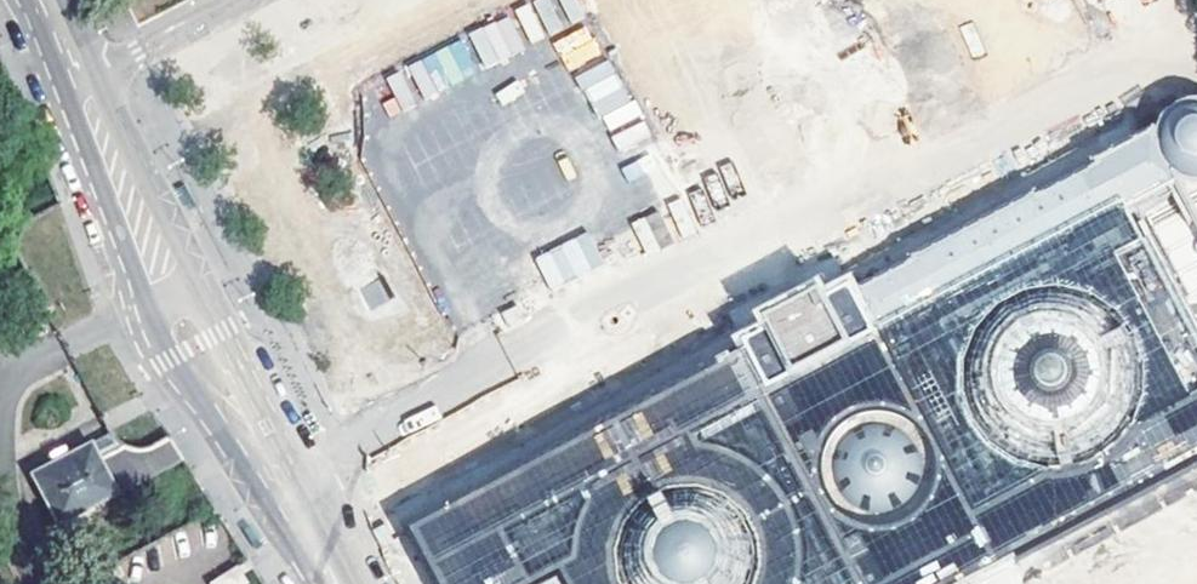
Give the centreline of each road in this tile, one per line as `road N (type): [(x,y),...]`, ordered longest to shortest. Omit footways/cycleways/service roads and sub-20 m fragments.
road 1 (tertiary): [(41,0),(218,363),(338,583)]

